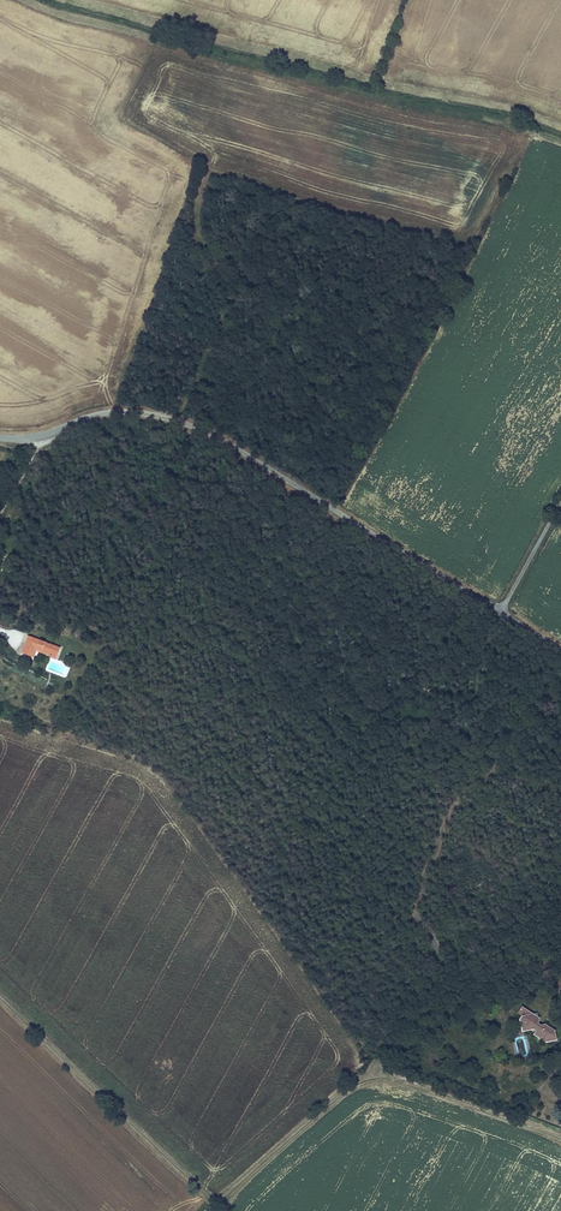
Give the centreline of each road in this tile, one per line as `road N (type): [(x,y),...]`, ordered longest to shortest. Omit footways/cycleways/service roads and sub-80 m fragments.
road 1 (track): [(0,997),(217,1206),(309,1123),(371,1081),(560,1140)]
road 2 (unclassified): [(0,438),(33,438),(106,413),(185,423),(560,651)]
road 3 (track): [(560,503),(501,613)]

